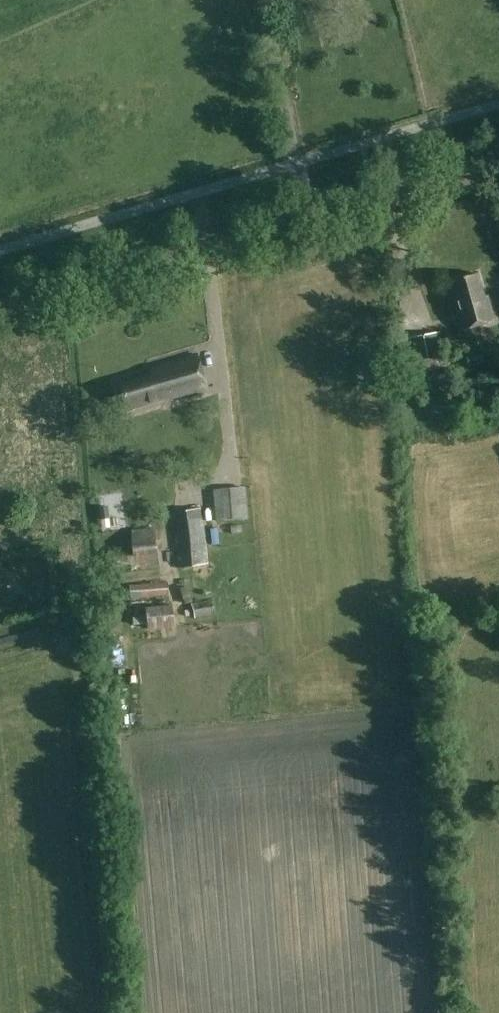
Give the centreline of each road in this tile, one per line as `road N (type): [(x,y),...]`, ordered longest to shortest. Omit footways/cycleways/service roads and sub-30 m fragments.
road 1 (tertiary): [(0,307),(498,161)]

